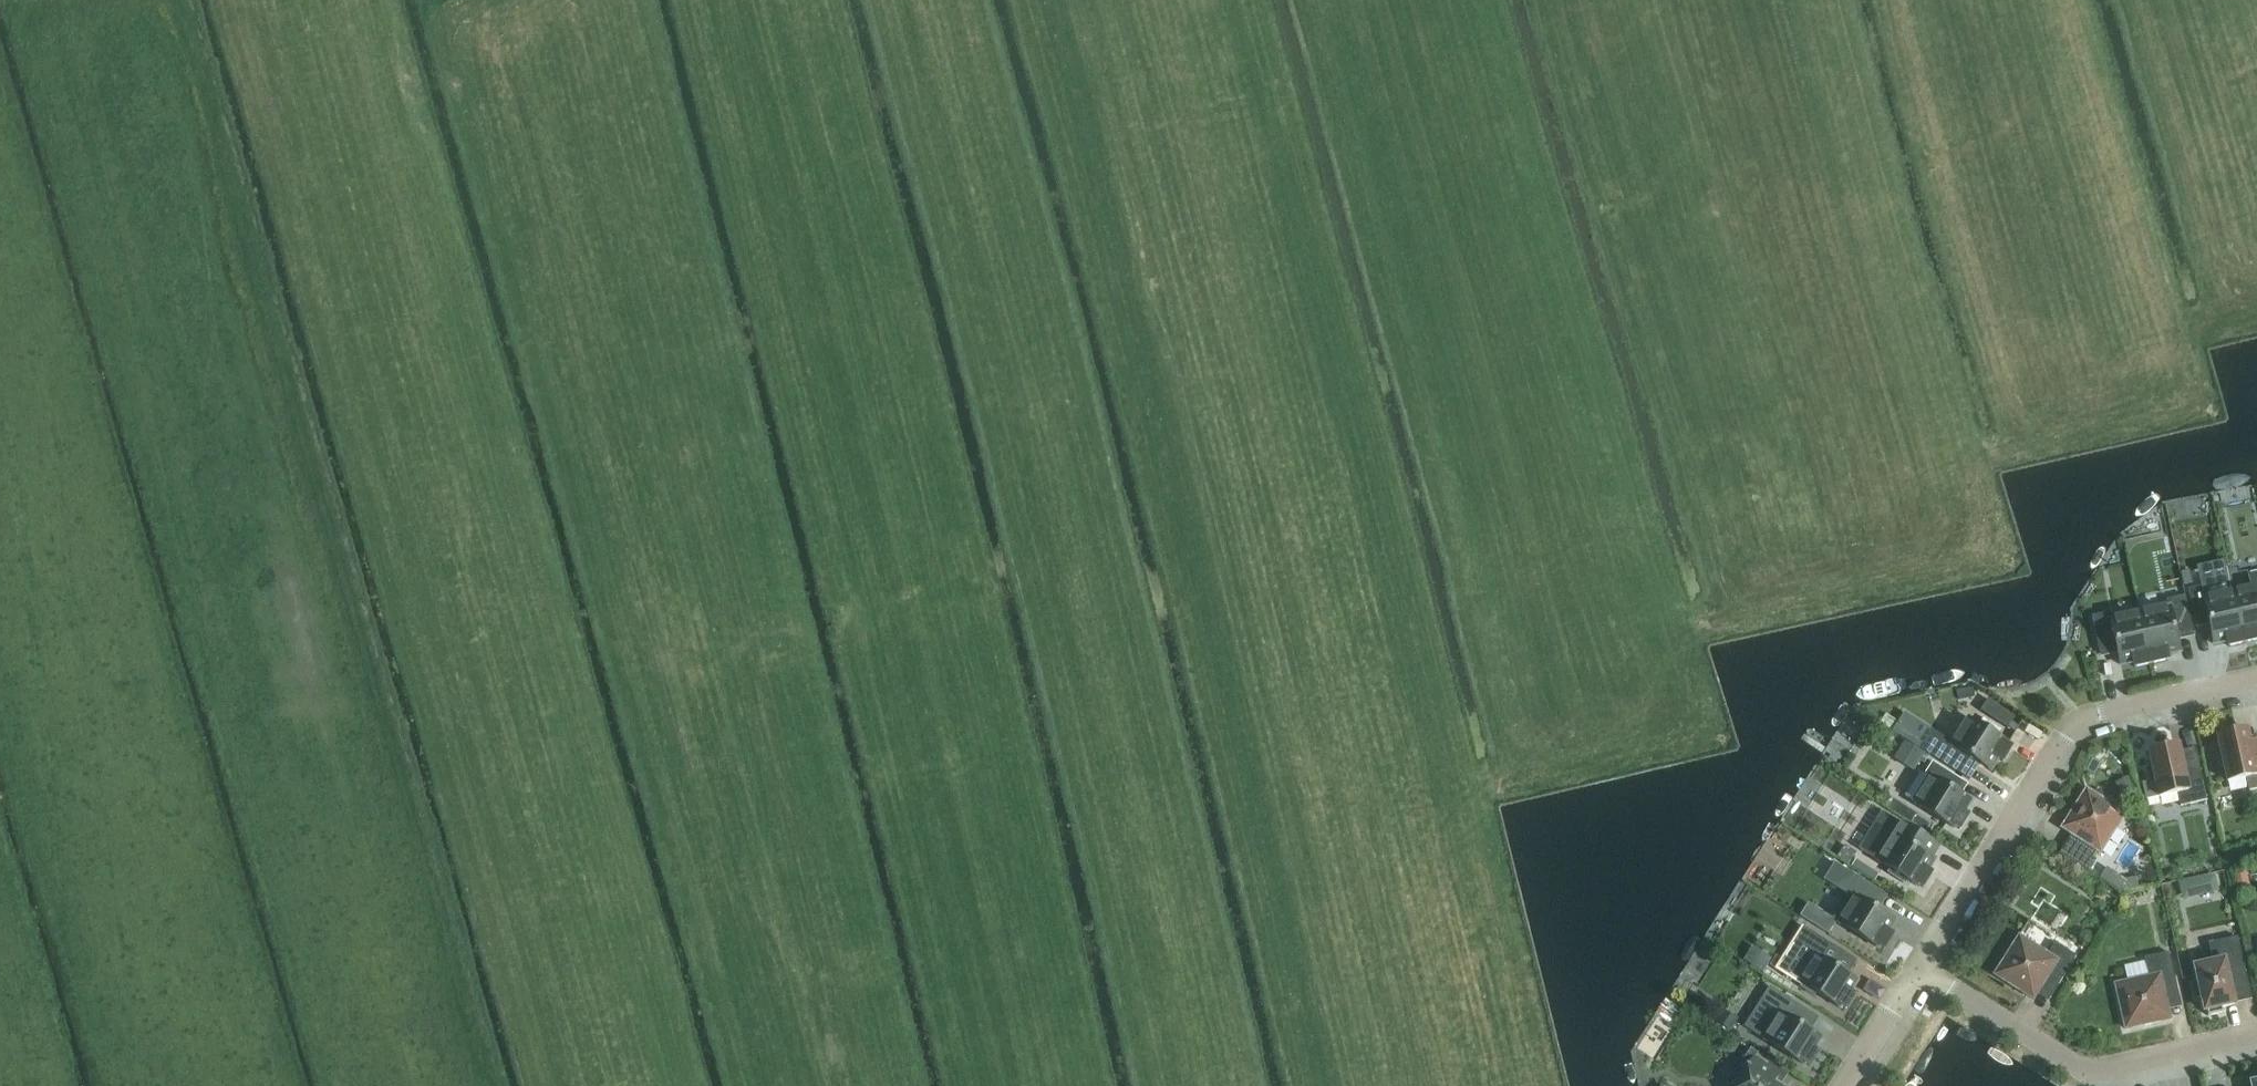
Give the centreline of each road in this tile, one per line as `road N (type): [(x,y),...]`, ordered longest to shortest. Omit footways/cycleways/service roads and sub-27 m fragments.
road 1 (residential): [(1916,967),(2080,718),(2256,678)]
road 2 (residential): [(1916,967),(2093,1072),(2256,1034)]
road 3 (residential): [(1844,1085),(1916,967)]

